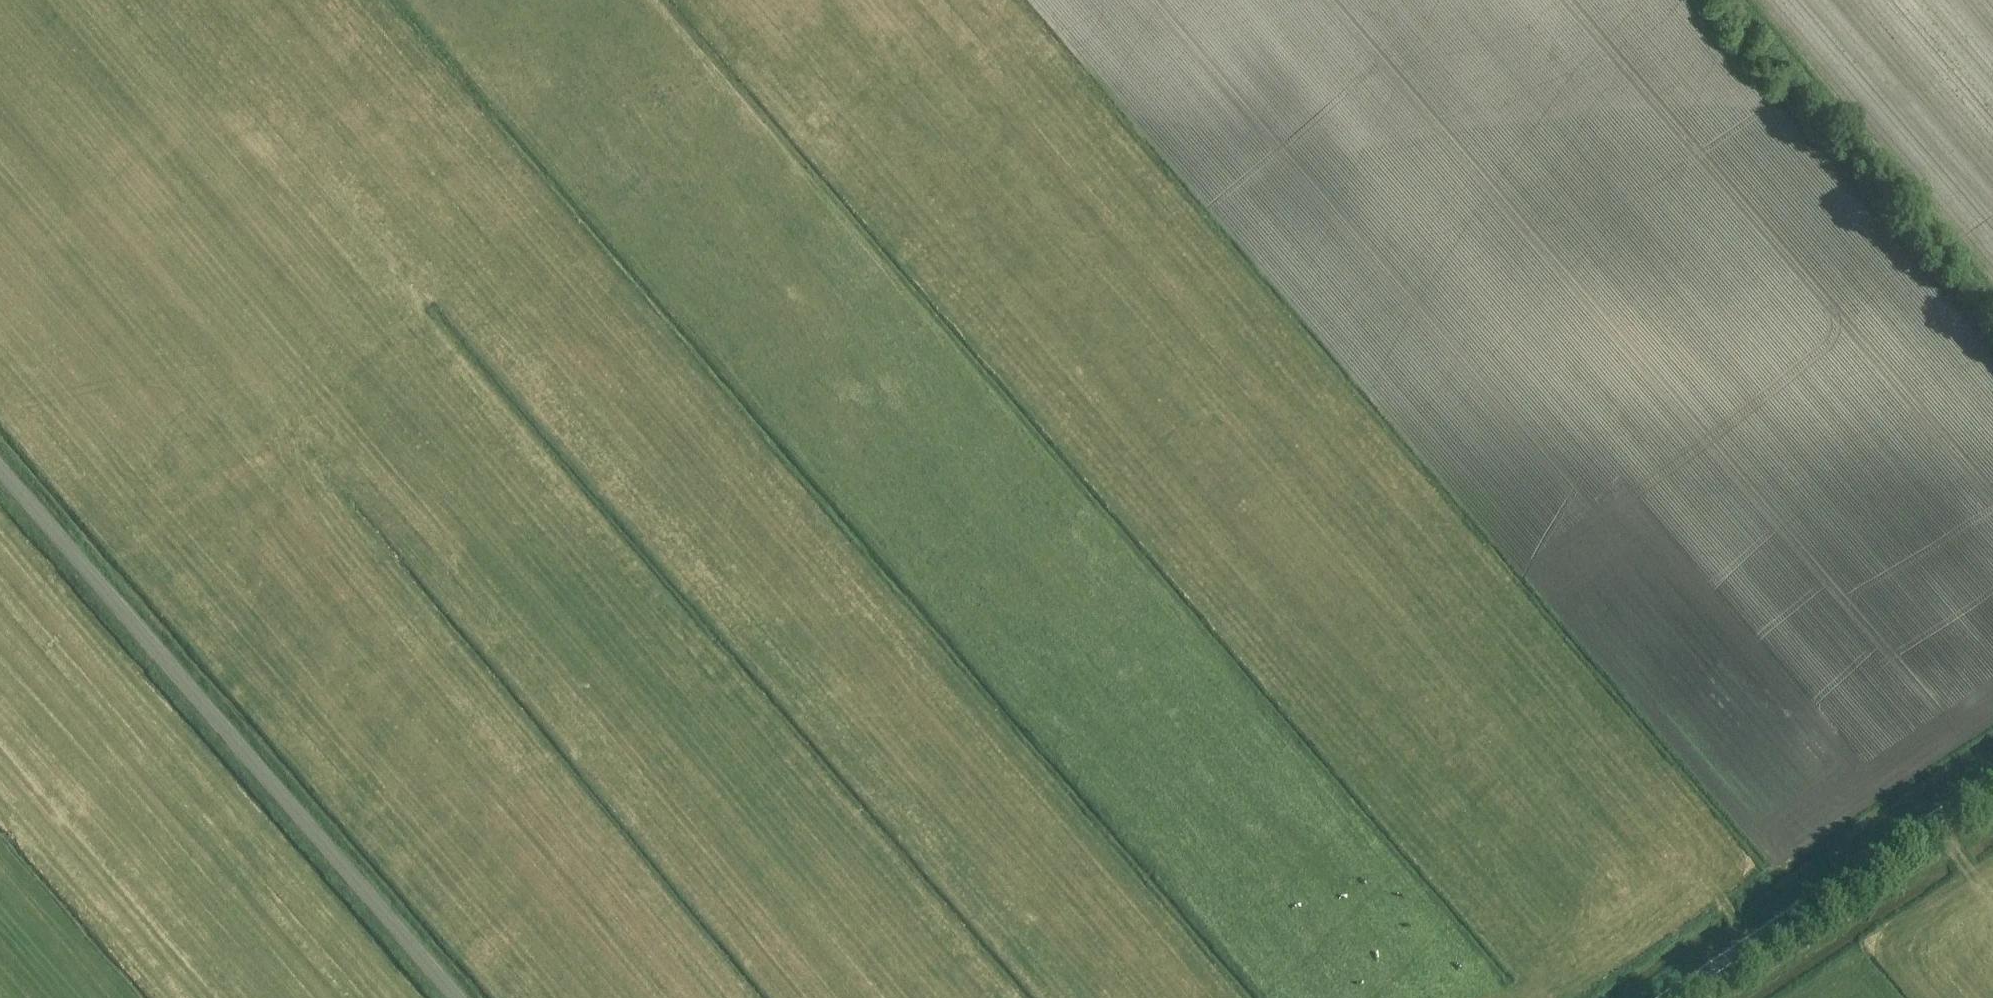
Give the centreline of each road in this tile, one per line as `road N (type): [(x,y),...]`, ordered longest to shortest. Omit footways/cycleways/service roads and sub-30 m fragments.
road 1 (unclassified): [(456,997),(0,470)]
road 2 (unclassified): [(1667,997),(1992,779)]

